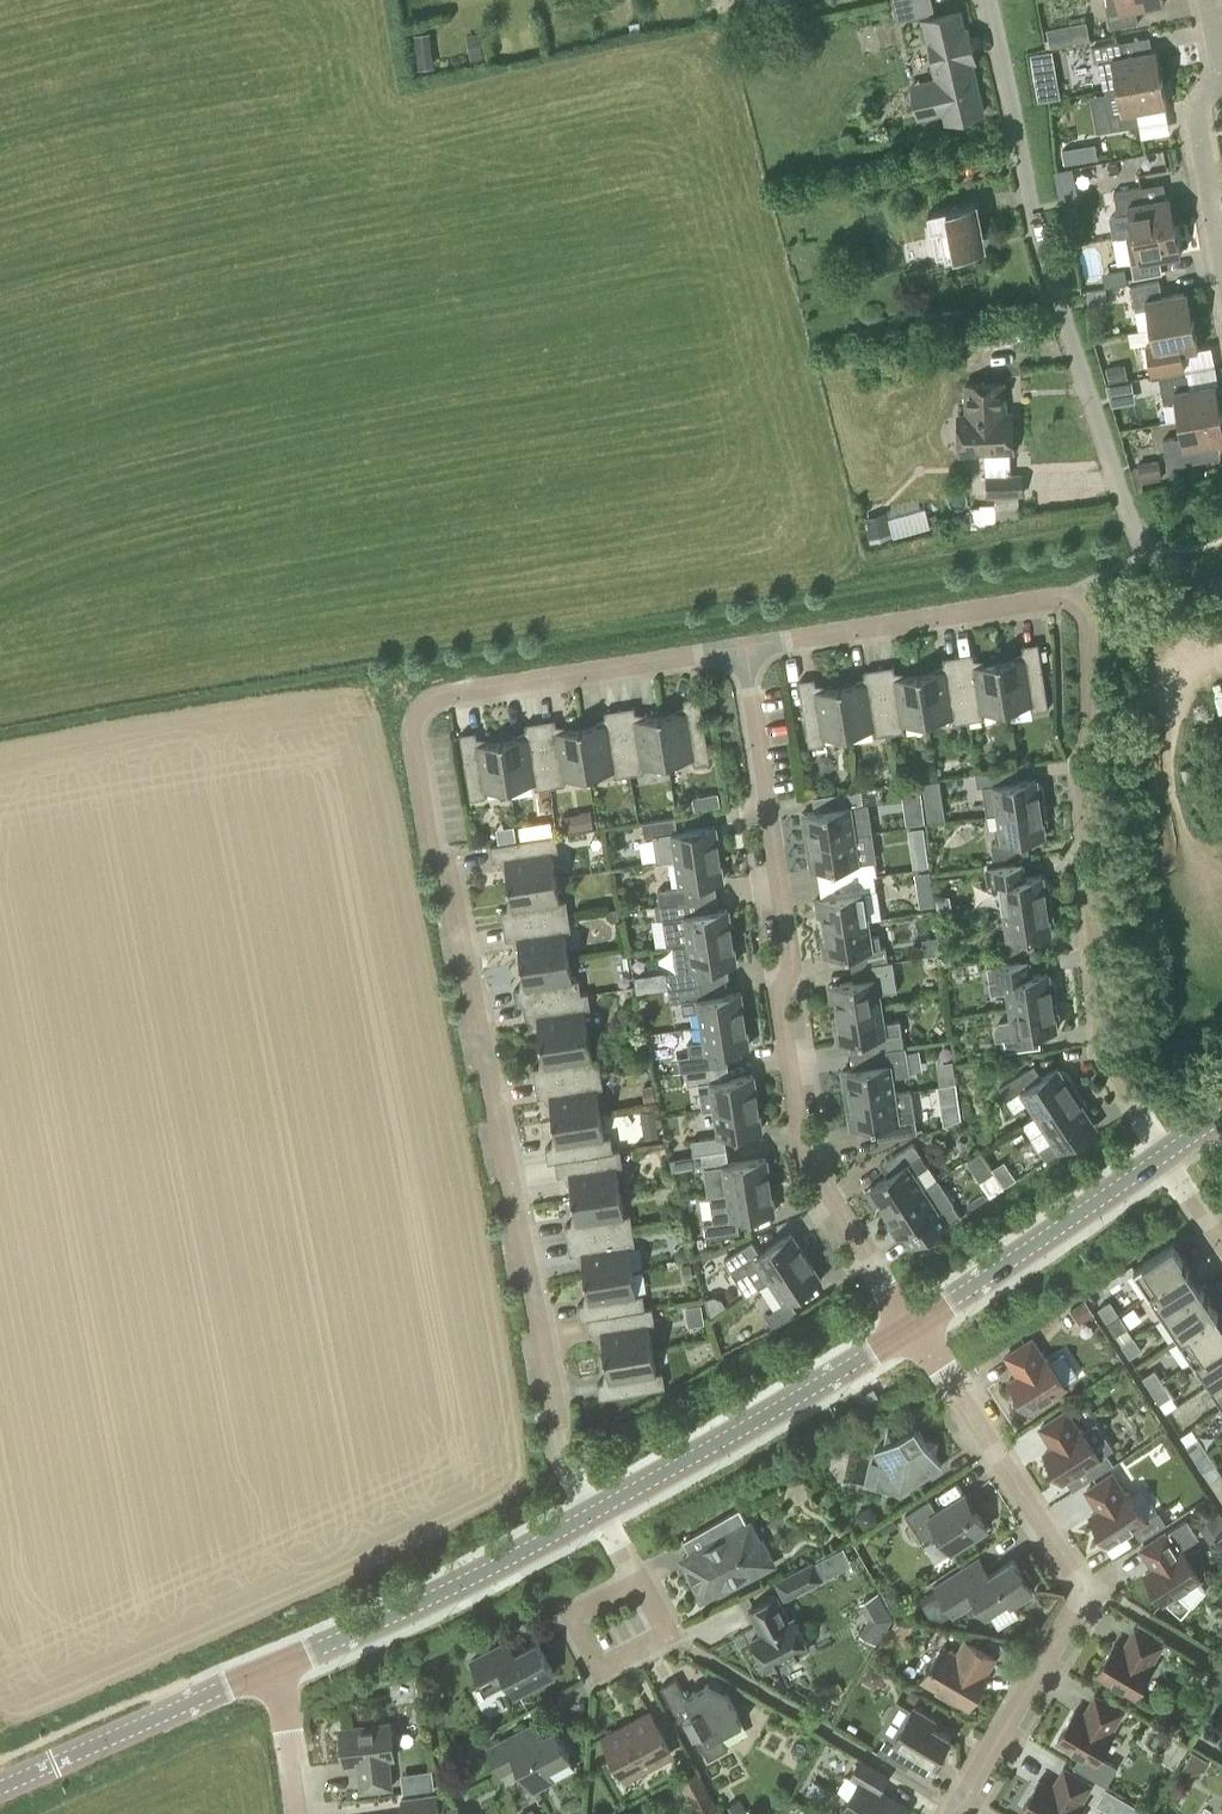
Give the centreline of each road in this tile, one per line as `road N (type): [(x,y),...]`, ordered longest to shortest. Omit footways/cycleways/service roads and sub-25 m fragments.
road 1 (residential): [(591,1514),(562,1451),(446,865),(428,851),(410,733),(423,704),(436,696),(745,648)]
road 2 (residential): [(745,648),(1063,599),(1079,609),(1089,641),(1105,1052),(1165,1156)]
road 3 (residential): [(915,1325),(803,1156),(780,1000),(791,965),(745,648)]
road 4 (residential): [(1221,586),(1180,568),(1138,514),(1112,457),(1015,125),(987,0)]
road 5 (residential): [(958,1813),(1092,1585),(1056,1548),(915,1325)]
road 6 (tertiary): [(591,1514),(915,1325)]
road 7 (tertiary): [(276,1671),(591,1514)]
road 8 (tertiary): [(915,1325),(1165,1156)]
road 9 (tertiary): [(0,1793),(276,1671)]
road 10 (residential): [(1221,272),(1189,120),(1216,51),(1207,0)]
road 11 (residential): [(633,1592),(570,1625),(596,1678),(662,1643)]
road 12 (residential): [(276,1671),(297,1813)]

